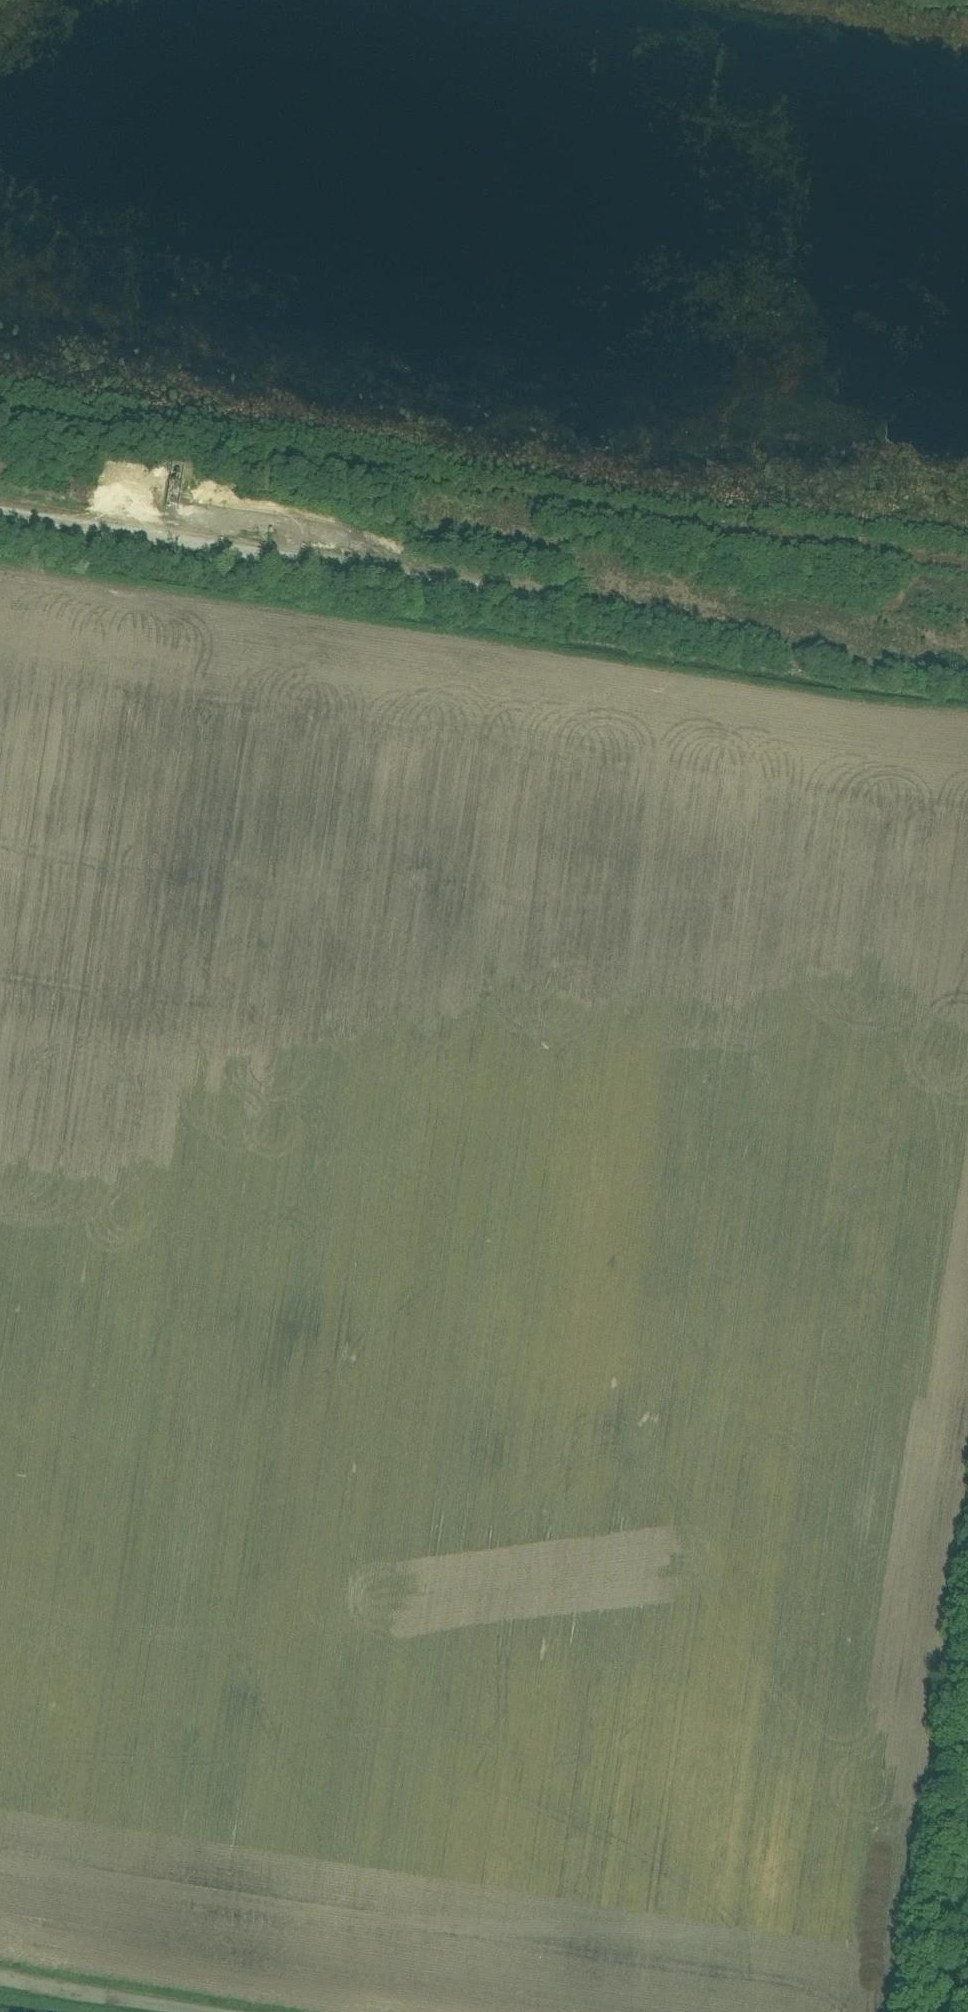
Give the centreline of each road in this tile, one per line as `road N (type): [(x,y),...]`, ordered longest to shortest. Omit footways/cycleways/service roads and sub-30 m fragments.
road 1 (track): [(557,596),(0,508)]
road 2 (unclassified): [(237,2011),(0,1977)]

